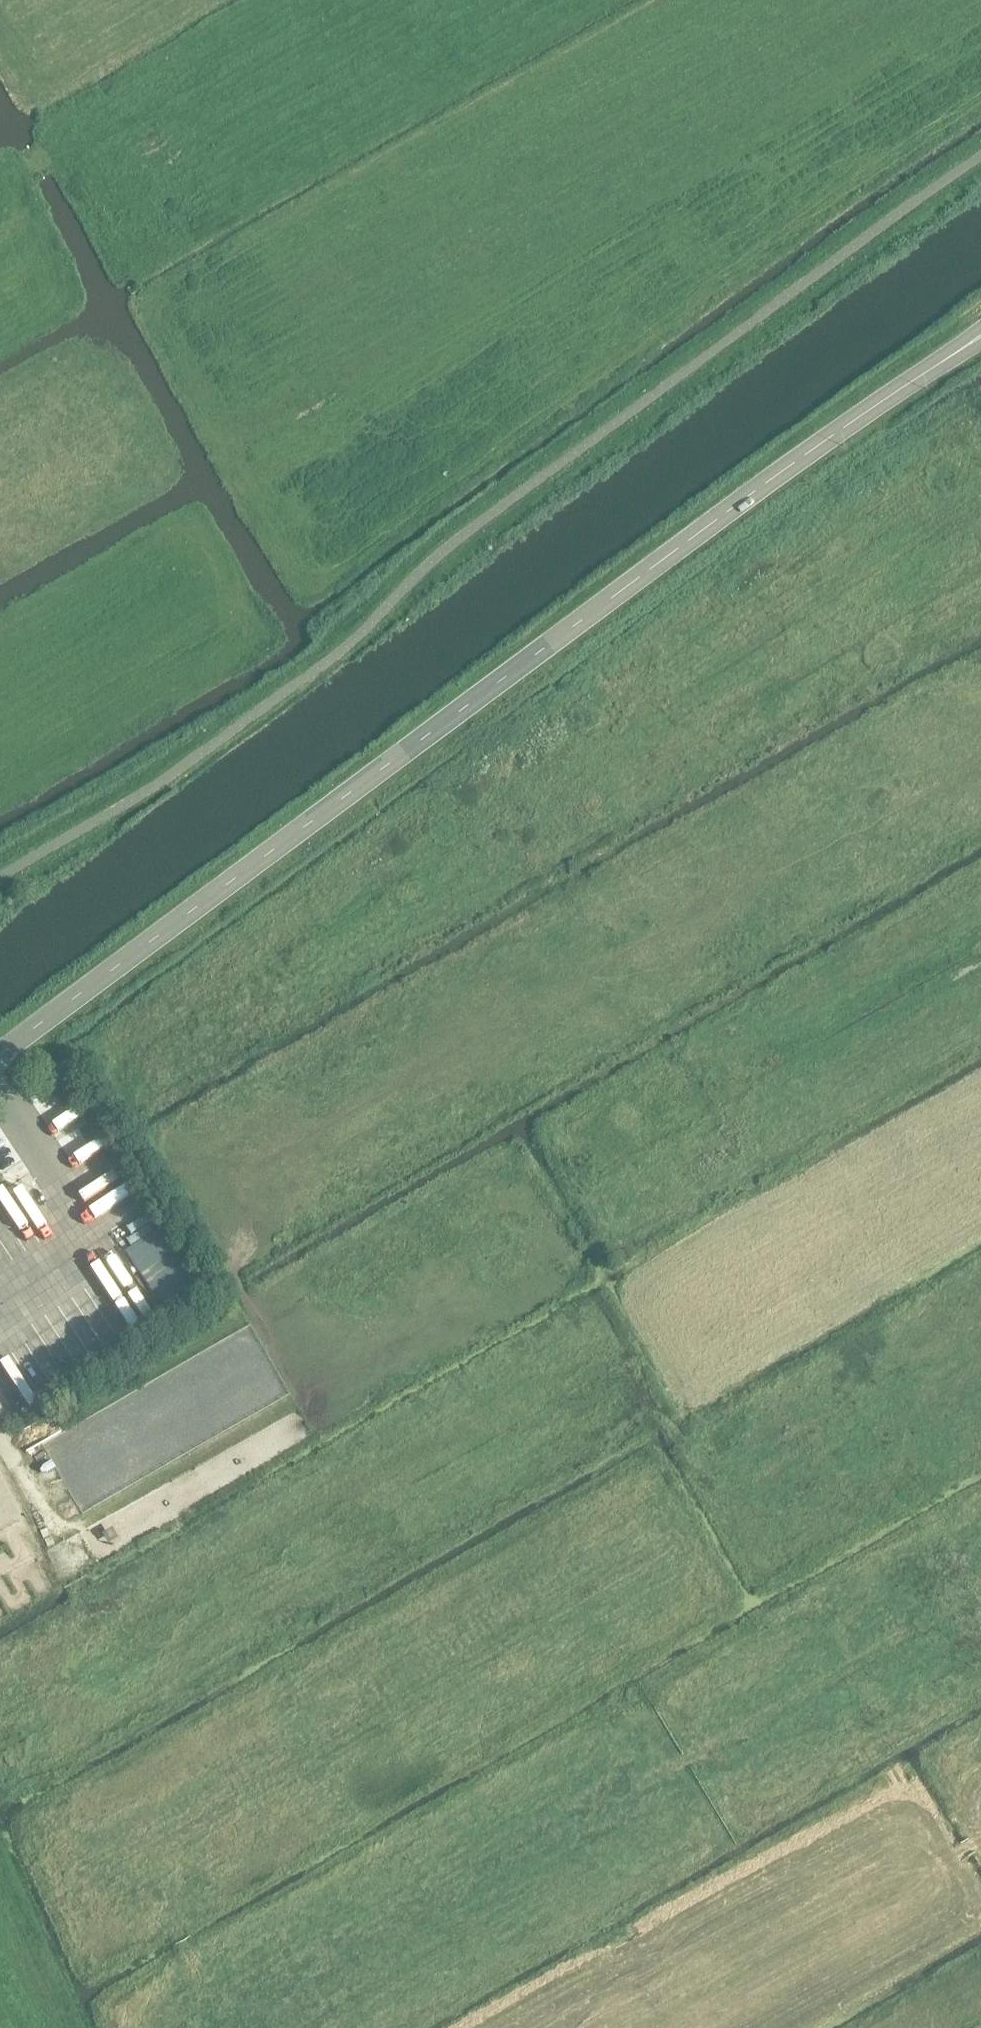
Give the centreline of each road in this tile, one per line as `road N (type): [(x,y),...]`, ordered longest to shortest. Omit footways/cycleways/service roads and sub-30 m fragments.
road 1 (tertiary): [(0,1053),(433,728),(980,337)]

